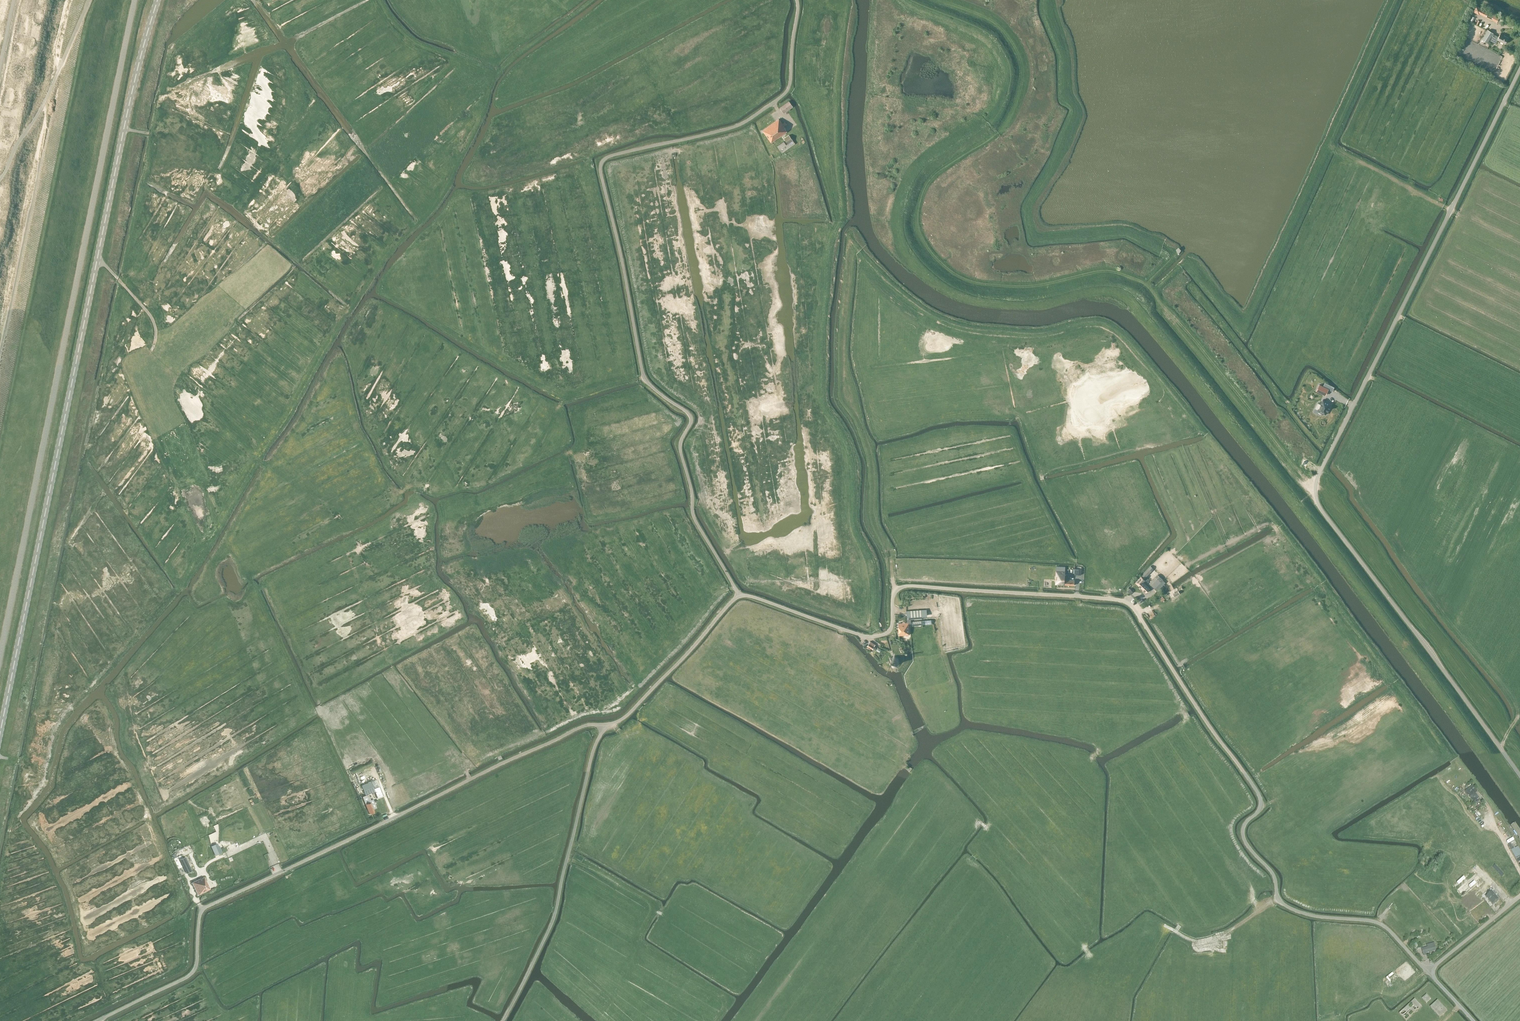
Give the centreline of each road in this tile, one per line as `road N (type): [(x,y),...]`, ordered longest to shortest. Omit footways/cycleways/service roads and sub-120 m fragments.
road 1 (unclassified): [(1428,971),(1380,924),(1310,916),(1277,899),(1272,873),(1243,834),(1260,808),(1258,793),(1129,604),(906,586),(893,596),(890,629),(866,637),(740,594)]
road 2 (unclassified): [(1519,772),(1323,512),(1314,488),(1519,71)]
road 3 (unclassified): [(740,594),(693,514),(680,447),(690,416),(644,376),(601,168),(610,157),(737,127),(786,94),(798,0)]
road 4 (tertiary): [(0,732),(157,0)]
road 5 (track): [(997,132),(925,188),(916,225),(931,254),(982,285),(1019,288),(1109,272),(1146,285),(1295,476),(1314,488)]
road 6 (unclassified): [(97,1020),(191,974),(205,907),(578,728),(604,726)]
road 7 (unclassified): [(504,1020),(558,910),(604,726)]
road 8 (unclassified): [(604,726),(632,712),(740,594)]
road 9 (track): [(1170,929),(1202,942),(1277,899)]

